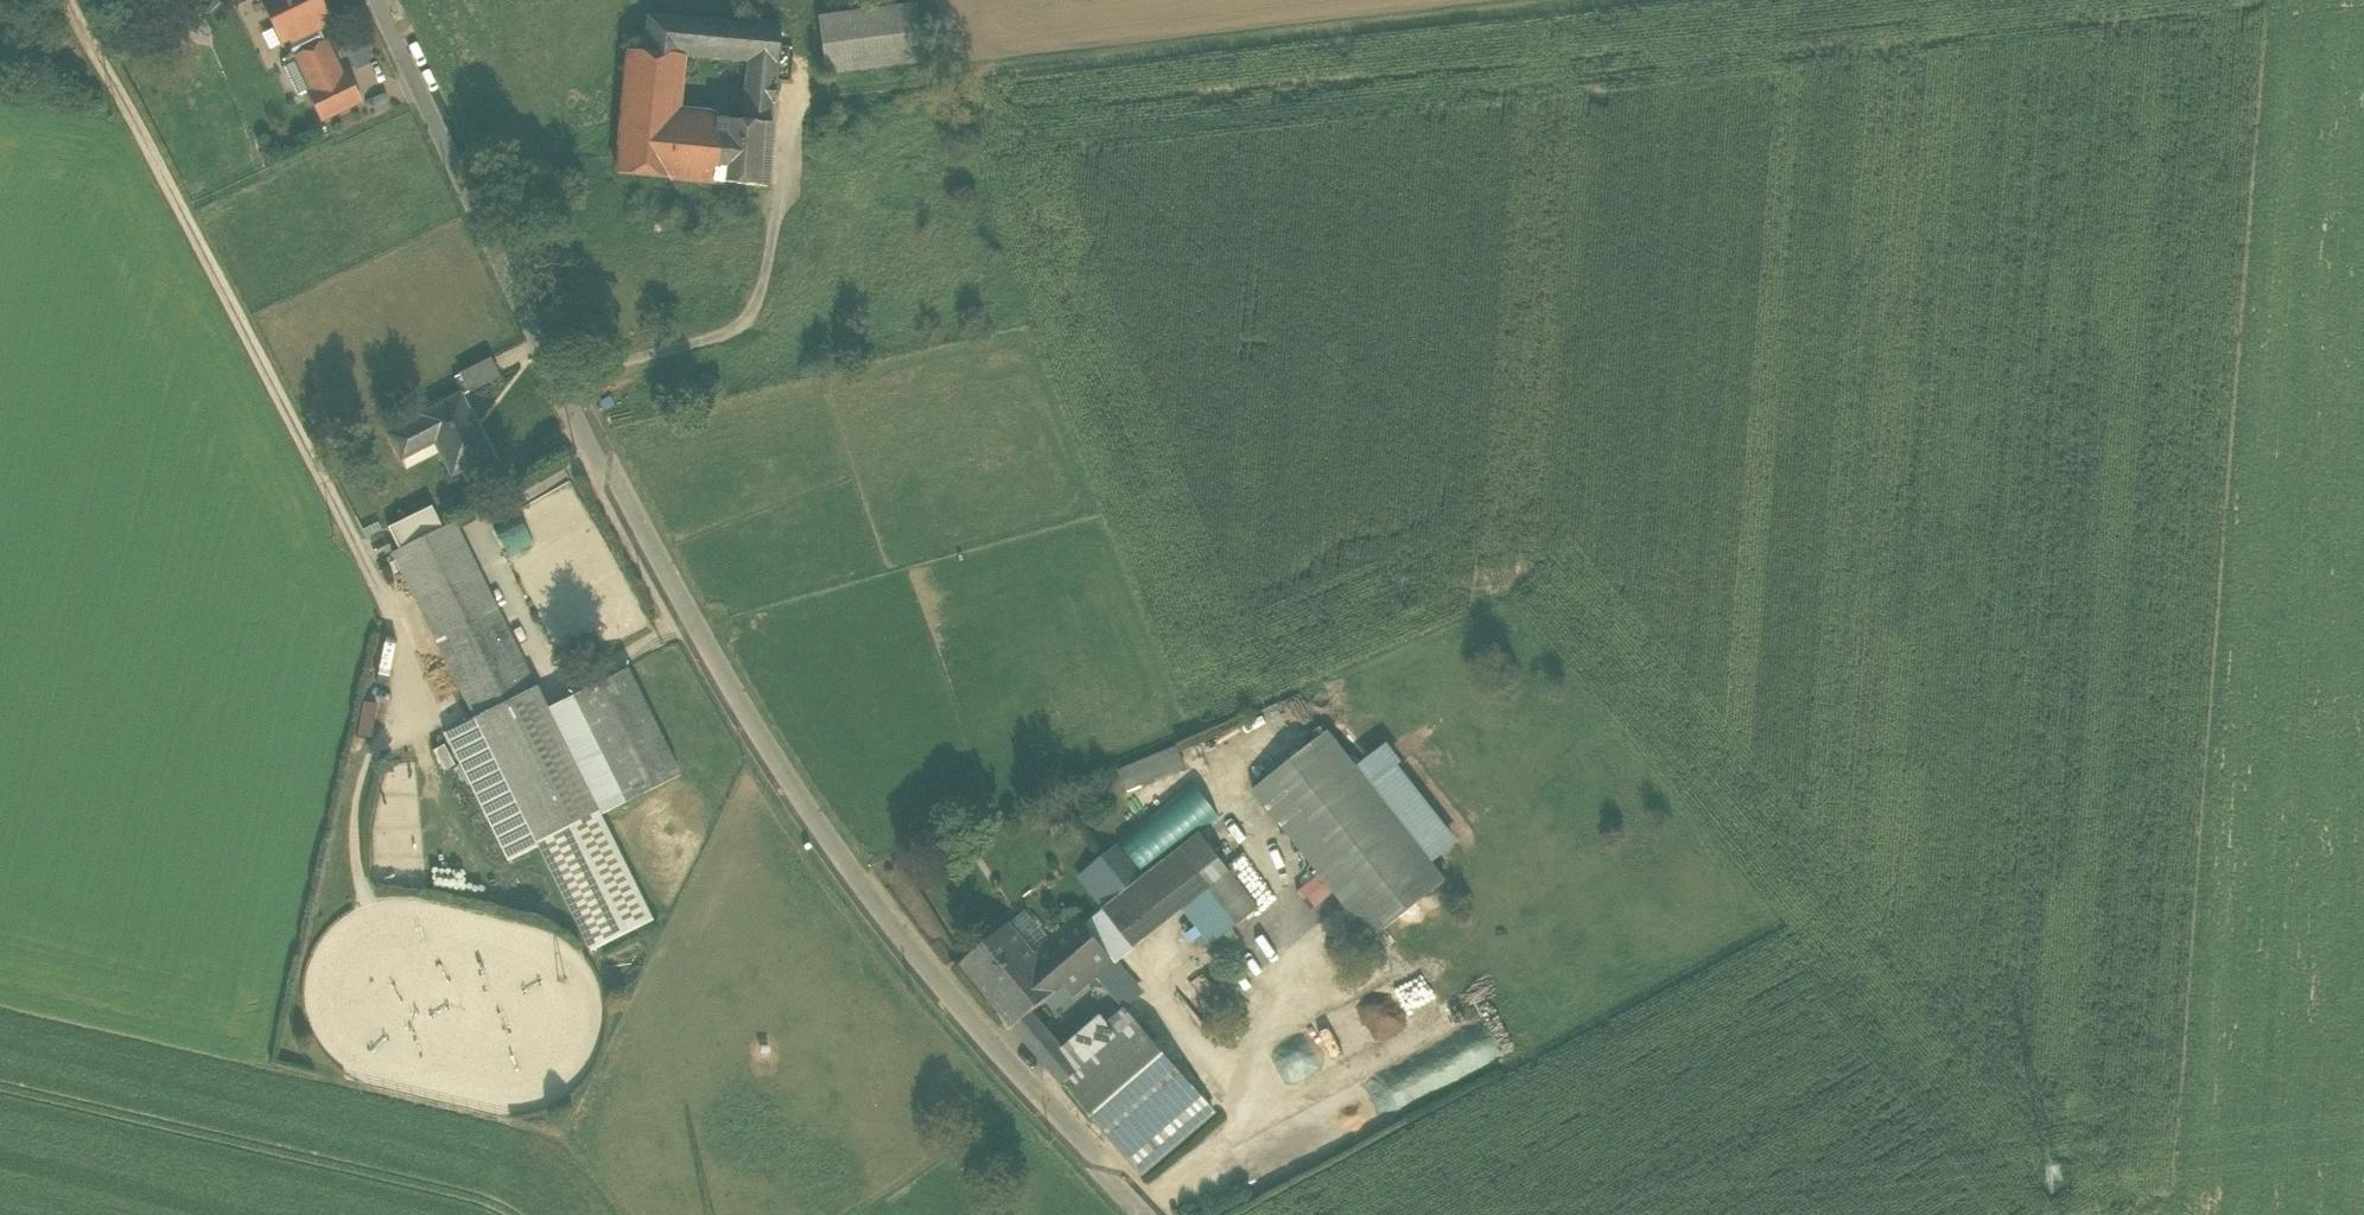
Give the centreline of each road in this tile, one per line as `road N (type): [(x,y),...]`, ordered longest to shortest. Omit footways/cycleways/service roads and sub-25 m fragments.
road 1 (residential): [(1159,1214),(873,908),(636,519),(389,0)]
road 2 (track): [(77,0),(372,572)]
road 3 (track): [(1574,0),(940,76)]

